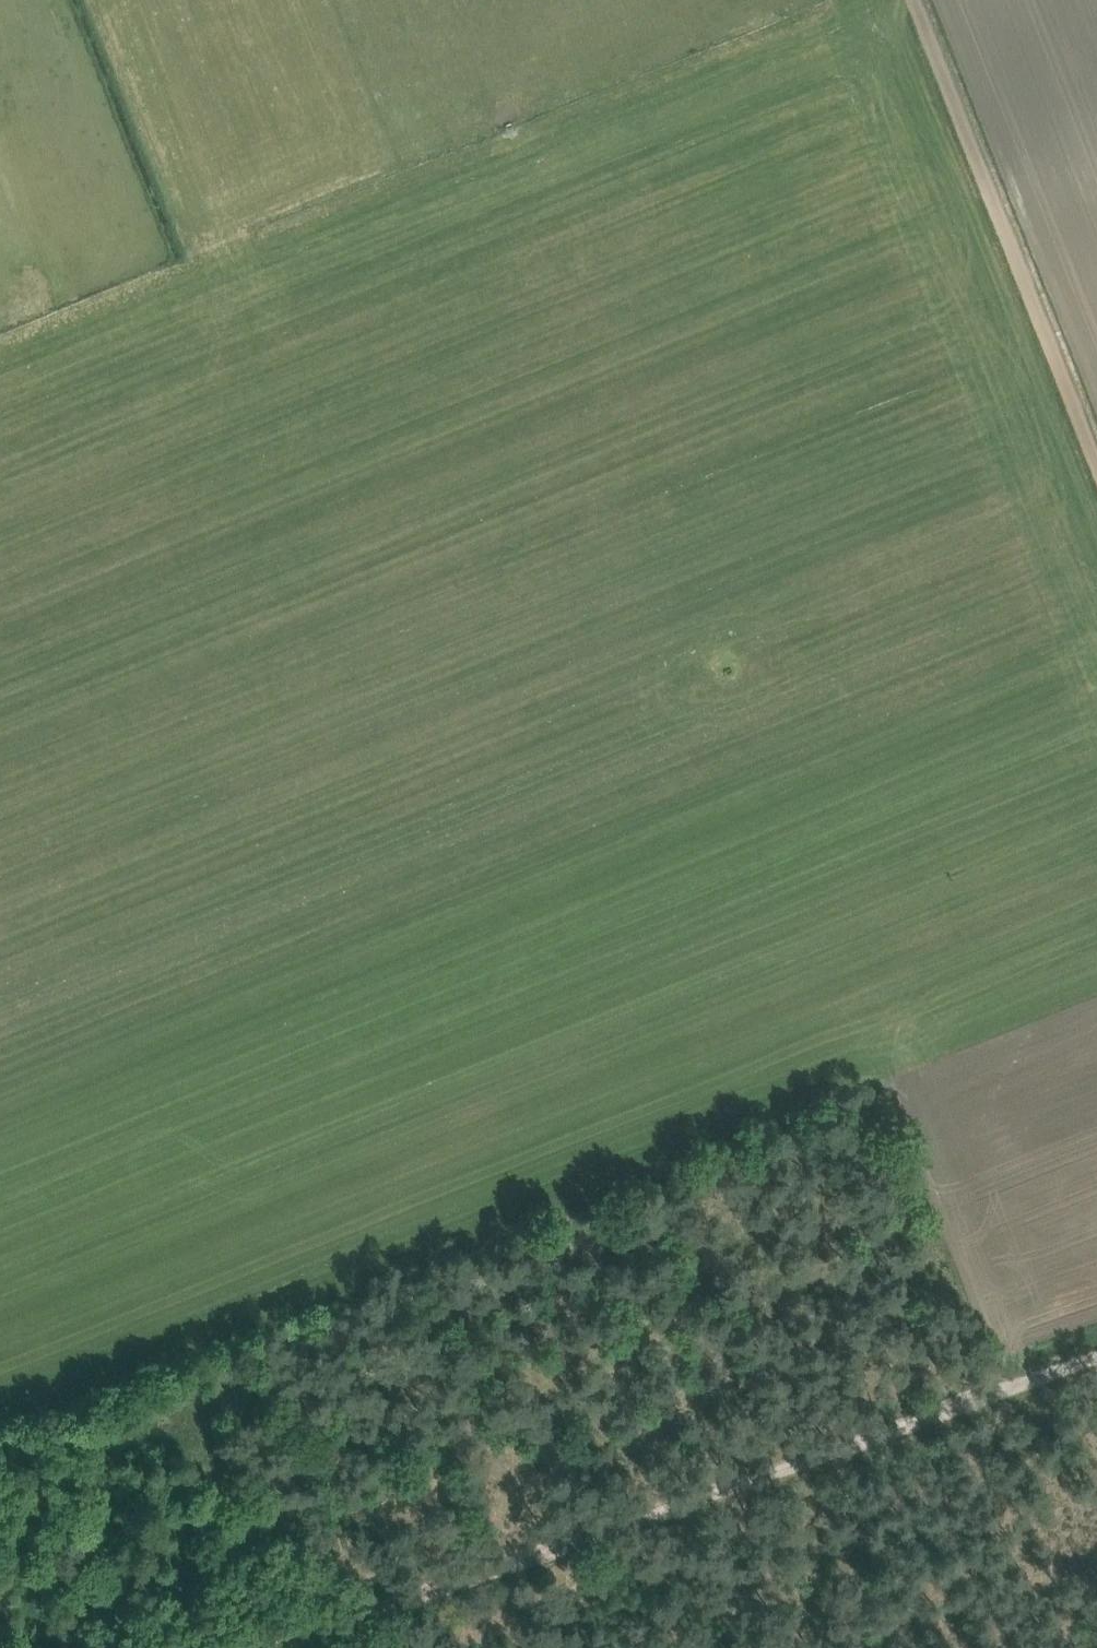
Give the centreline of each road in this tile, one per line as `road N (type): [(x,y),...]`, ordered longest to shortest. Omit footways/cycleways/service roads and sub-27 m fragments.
road 1 (track): [(217,1647),(1096,1338)]

